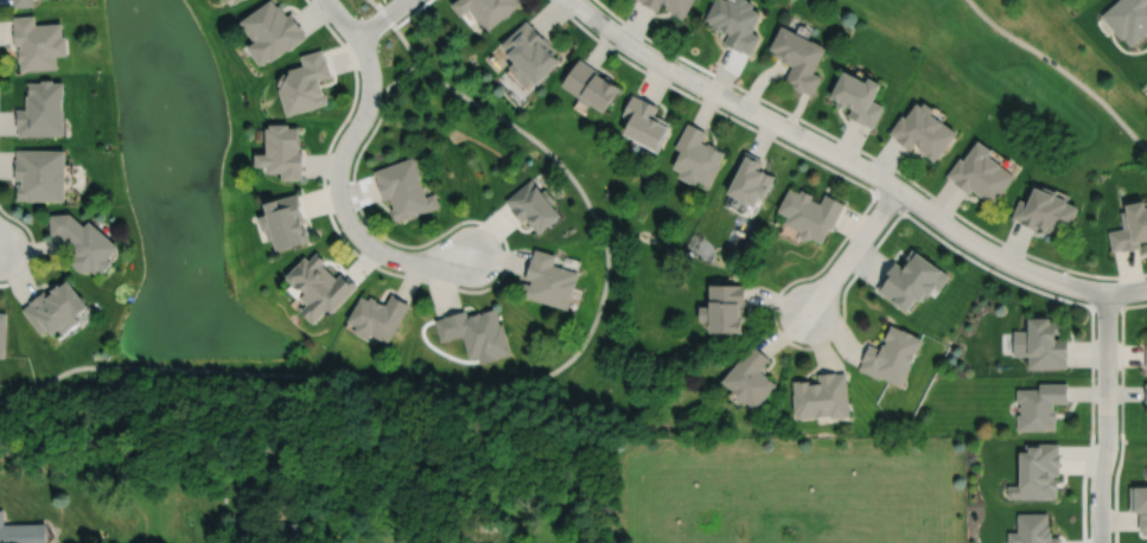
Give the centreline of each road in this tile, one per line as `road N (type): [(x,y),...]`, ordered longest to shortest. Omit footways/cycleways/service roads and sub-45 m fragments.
road 1 (residential): [(1107,290),(995,255),(886,180),(641,51),(574,0)]
road 2 (residential): [(470,254),(426,266),(408,261),(376,249),(349,221),(338,193),(339,164),(367,108),(370,78),(361,45),(326,0)]
road 3 (residential): [(1107,290),(1099,542)]
road 4 (track): [(968,0),(1104,103),(1146,150)]
road 5 (residential): [(898,189),(810,309)]

